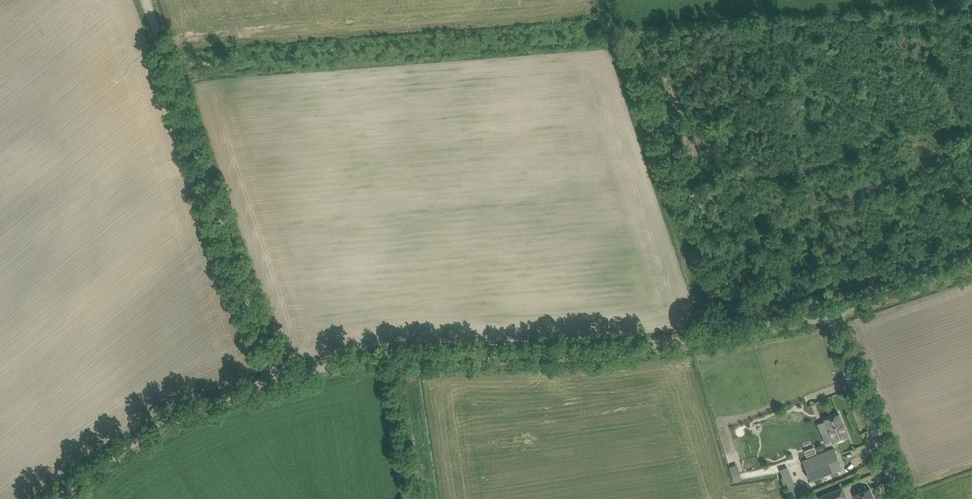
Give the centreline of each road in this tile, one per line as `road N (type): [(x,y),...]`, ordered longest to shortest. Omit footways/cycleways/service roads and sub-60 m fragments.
road 1 (unclassified): [(56,498),(126,450),(276,376),(354,361),(626,350),(831,311)]
road 2 (track): [(145,0),(276,376)]
road 3 (unclassified): [(904,498),(831,311)]
road 4 (unclassified): [(831,311),(971,266)]

